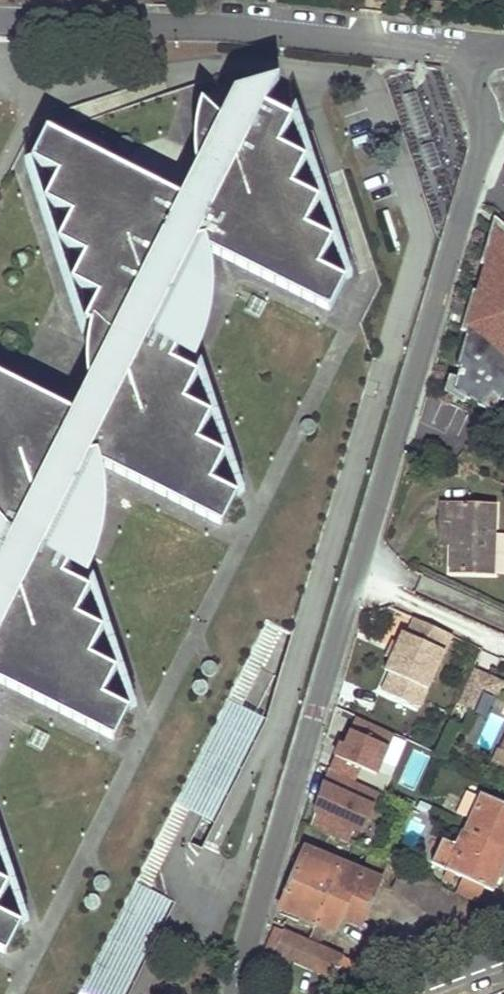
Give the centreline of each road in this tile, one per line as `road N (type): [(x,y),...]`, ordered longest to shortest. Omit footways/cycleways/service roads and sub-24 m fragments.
road 1 (residential): [(503,49),(473,51),(483,99),(482,163),(235,993)]
road 2 (tertiary): [(503,952),(386,993)]

